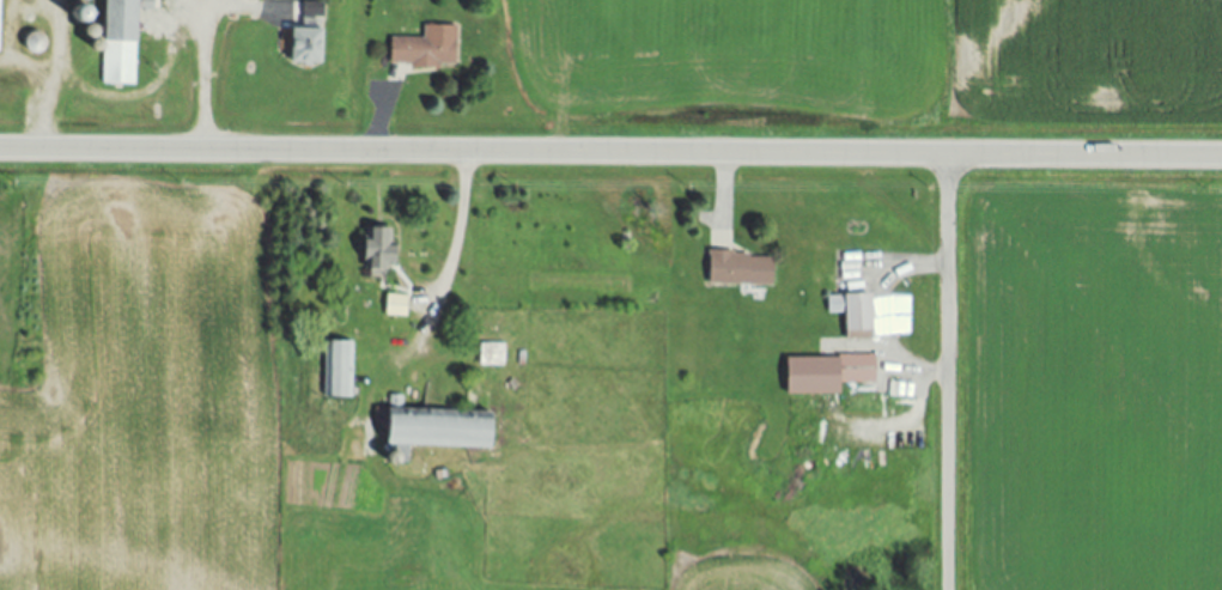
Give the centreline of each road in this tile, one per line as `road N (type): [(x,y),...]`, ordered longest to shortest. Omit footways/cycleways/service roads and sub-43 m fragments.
road 1 (primary): [(1221,157),(0,150)]
road 2 (residential): [(950,156),(949,589)]

